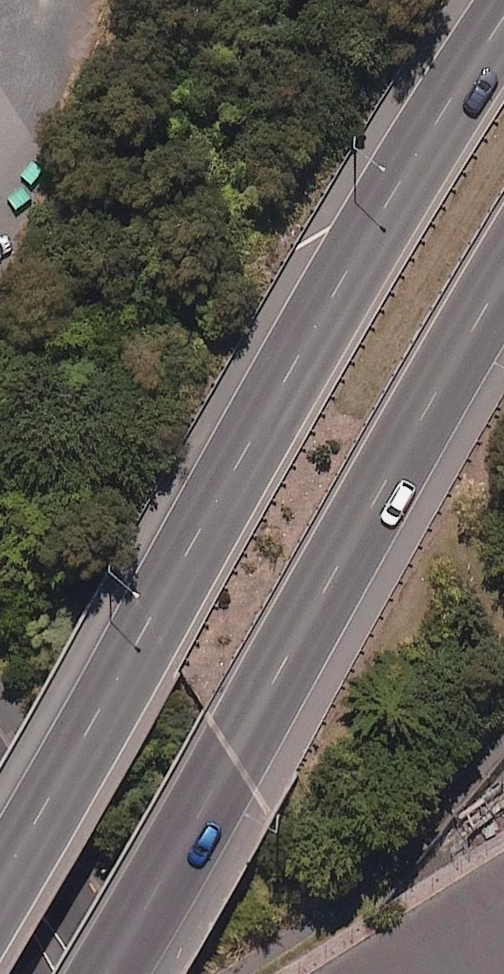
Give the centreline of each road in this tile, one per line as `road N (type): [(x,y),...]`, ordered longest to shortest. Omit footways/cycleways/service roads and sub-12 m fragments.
road 1 (motorway): [(0,885),(472,55),(503,13)]
road 2 (motorway): [(503,277),(105,973)]
road 3 (secondary): [(0,860),(73,973)]

